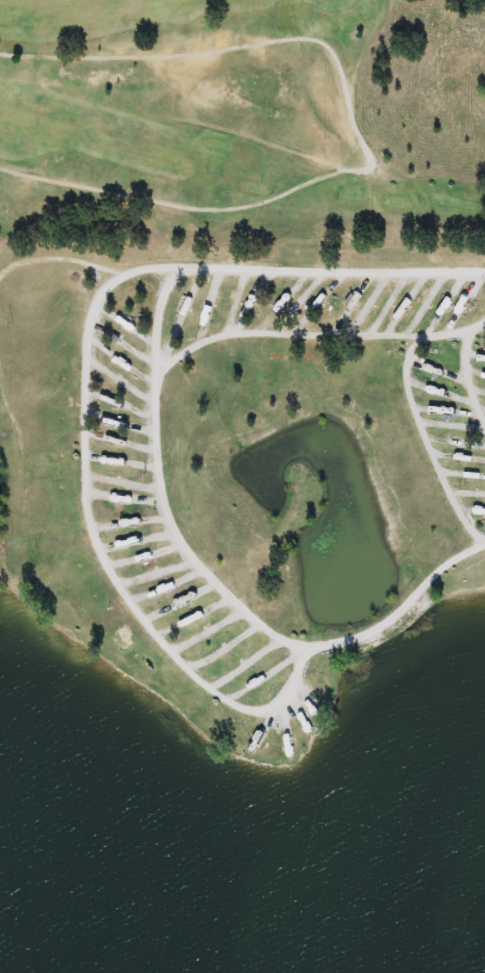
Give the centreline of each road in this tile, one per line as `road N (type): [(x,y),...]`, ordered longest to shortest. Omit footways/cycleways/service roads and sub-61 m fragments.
road 1 (residential): [(484,271),(154,265),(112,279),(92,311),(86,381),(86,494),(104,558),(140,617),(235,702),(268,707),(288,690),(306,644),(359,635),(401,613),(436,565),(484,541)]

